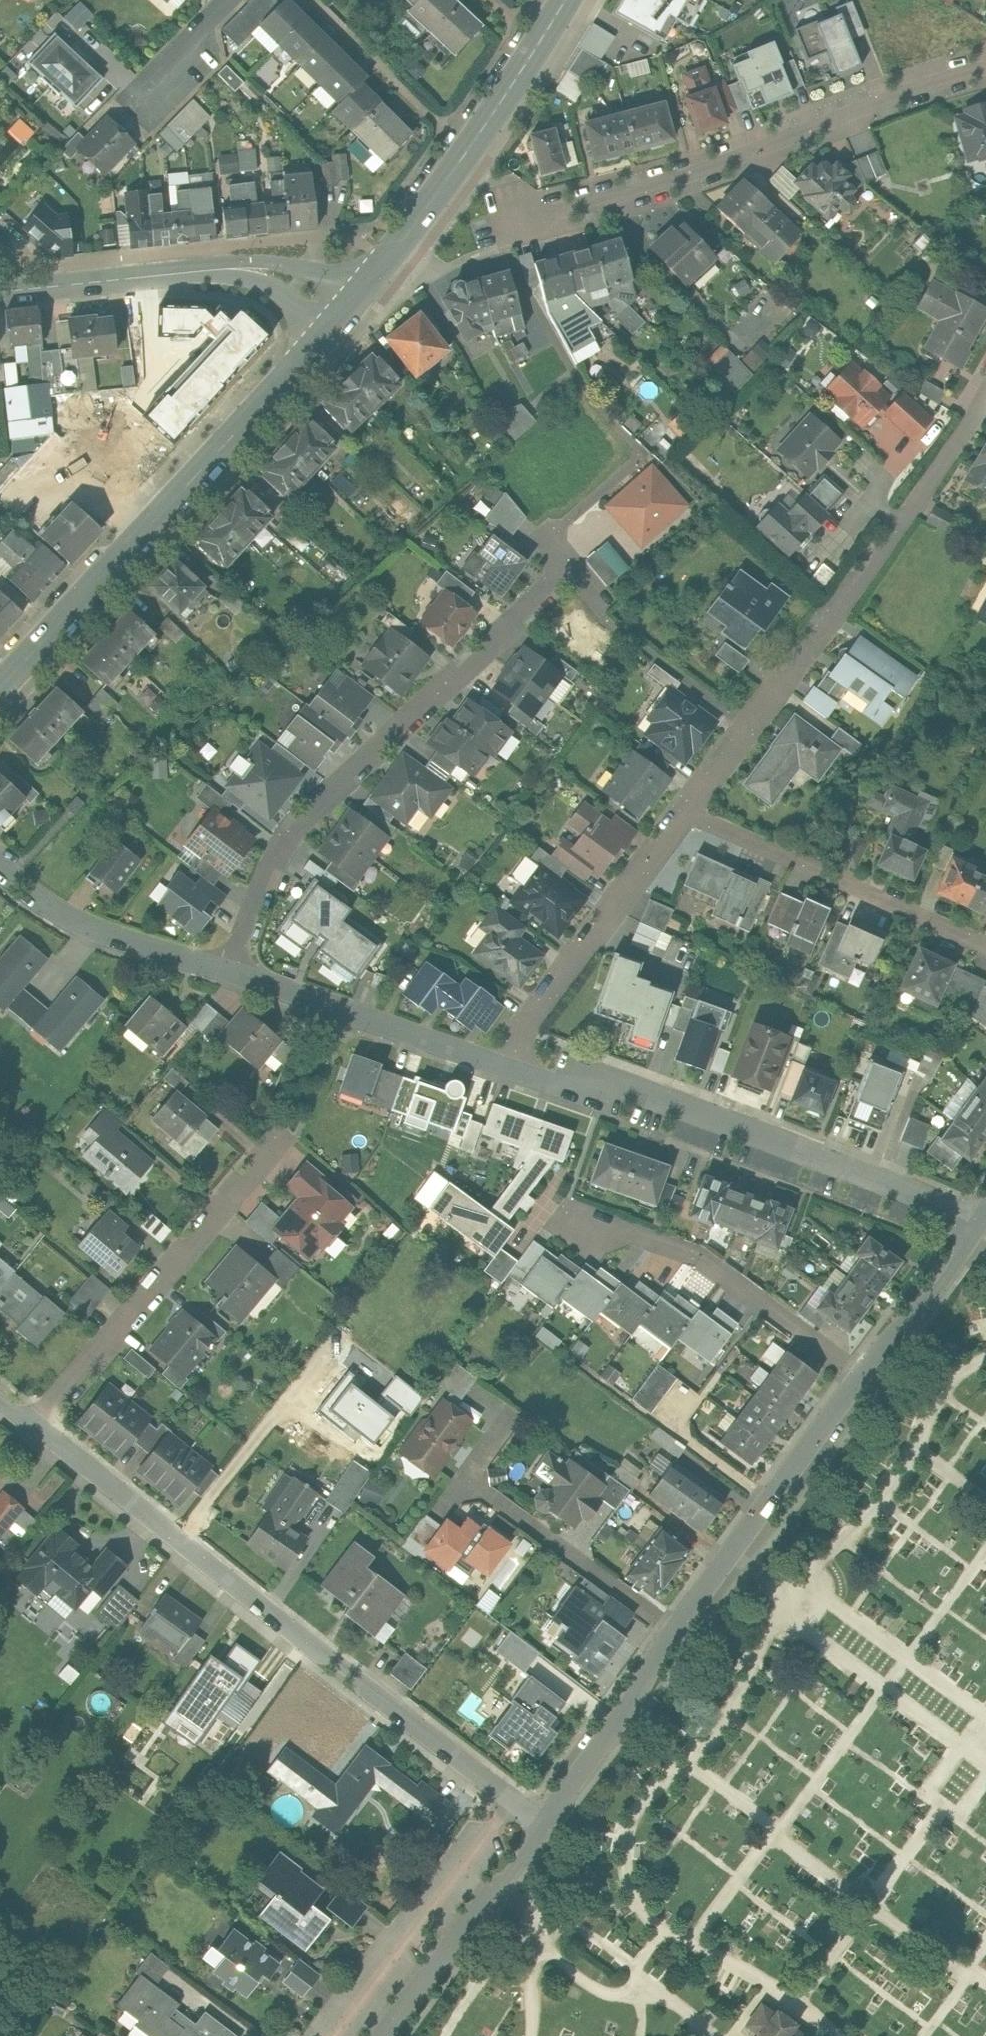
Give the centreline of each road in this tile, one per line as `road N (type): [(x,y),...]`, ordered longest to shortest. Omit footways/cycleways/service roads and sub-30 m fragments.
road 1 (residential): [(36,1429),(539,1819)]
road 2 (residential): [(868,1379),(539,1819)]
road 3 (residential): [(230,971),(277,849),(483,651),(565,550)]
road 4 (residential): [(985,393),(686,812)]
road 5 (residential): [(500,227),(687,176),(985,68)]
road 6 (residential): [(984,1224),(618,1086),(569,1089),(509,1068)]
road 7 (secondary): [(0,683),(340,320)]
road 8 (secondary): [(340,320),(468,152),(566,0)]
road 9 (residential): [(36,1429),(279,1139)]
road 10 (tertiary): [(0,292),(218,268),(264,271),(293,281),(340,320)]
road 11 (residential): [(985,946),(686,812)]
road 12 (residential): [(686,812),(523,1029),(509,1068)]
road 13 (residential): [(509,1068),(230,971)]
road 14 (residential): [(868,1379),(702,1256),(630,1230)]
road 15 (residential): [(539,1819),(382,2035)]
road 16 (residential): [(230,971),(108,935),(61,913),(0,867)]
road 17 (residential): [(984,1224),(868,1379)]

